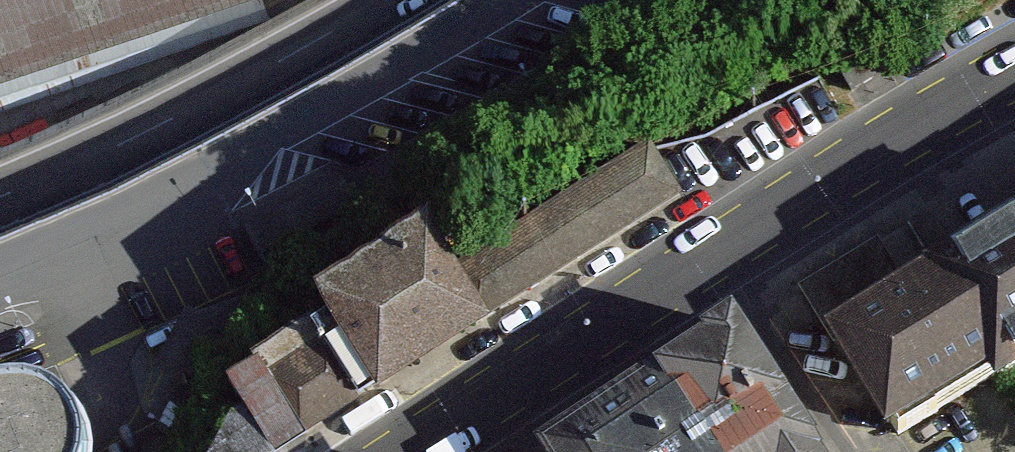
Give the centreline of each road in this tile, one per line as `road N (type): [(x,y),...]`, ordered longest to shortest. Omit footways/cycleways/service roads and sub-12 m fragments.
road 1 (primary): [(416,451),(1014,78)]
road 2 (motorway): [(0,282),(311,145),(569,0)]
road 3 (motorway): [(405,0),(273,72),(0,196)]

